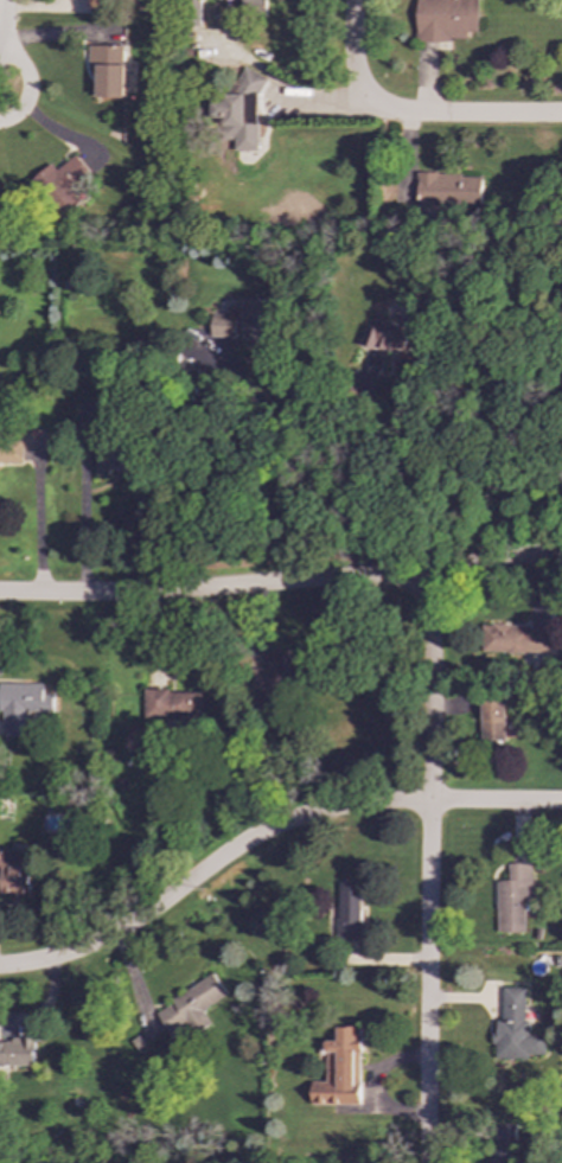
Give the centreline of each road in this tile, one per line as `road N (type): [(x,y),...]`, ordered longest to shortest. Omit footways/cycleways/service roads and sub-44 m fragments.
road 1 (residential): [(561,802),(430,800),(332,810),(244,843),(104,940),(0,967)]
road 2 (residential): [(422,575),(432,711),(427,1162)]
road 3 (residential): [(561,552),(422,575),(148,594),(0,594)]
road 4 (residential): [(561,114),(419,113),(375,102)]

